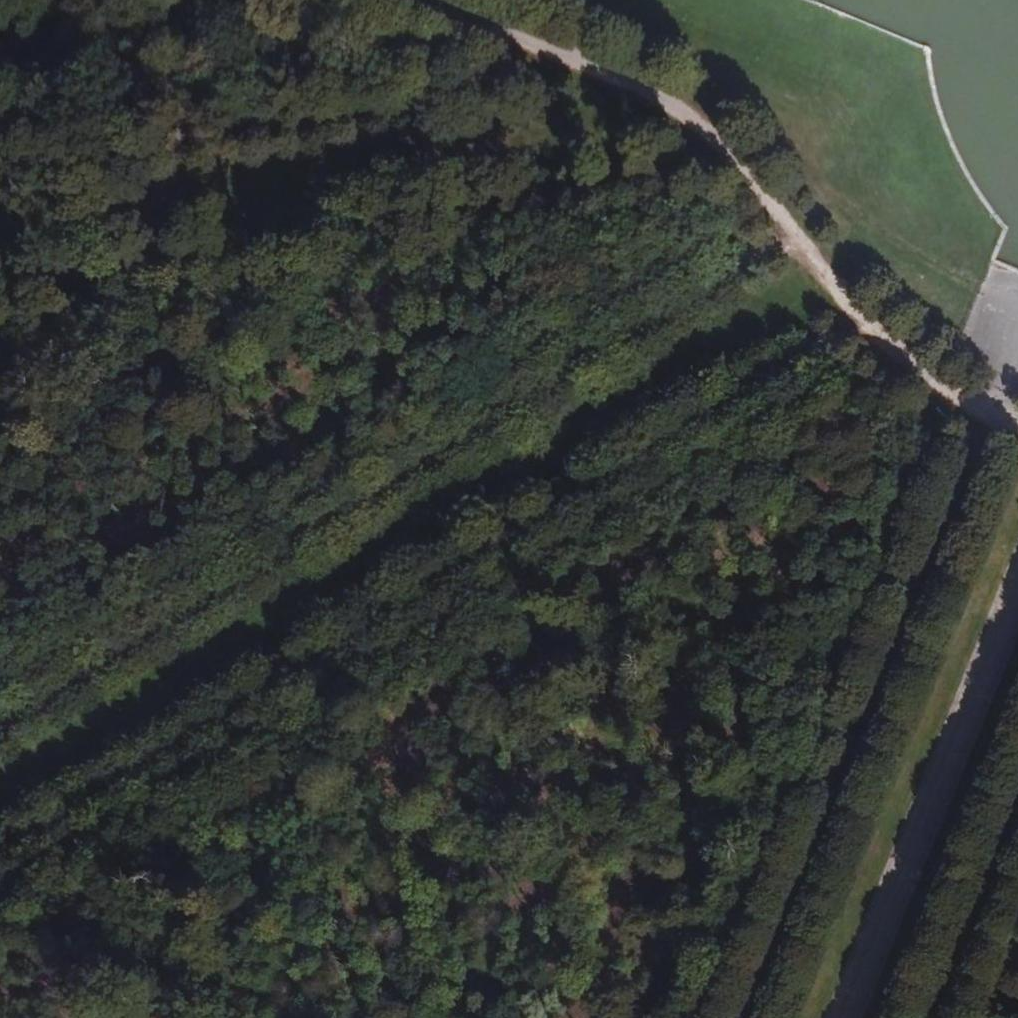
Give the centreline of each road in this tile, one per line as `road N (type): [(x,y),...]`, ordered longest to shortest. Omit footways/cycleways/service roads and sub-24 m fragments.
road 1 (track): [(0,856),(864,317)]
road 2 (track): [(785,232),(0,720)]
road 3 (track): [(0,245),(716,141)]
road 4 (track): [(751,1017),(995,421)]
road 5 (track): [(1017,595),(847,1017)]
road 6 (track): [(1017,428),(995,421),(864,317),(785,232),(716,141)]
road 7 (track): [(417,0),(663,101),(716,141)]
road 8 (track): [(1017,790),(924,1017)]

